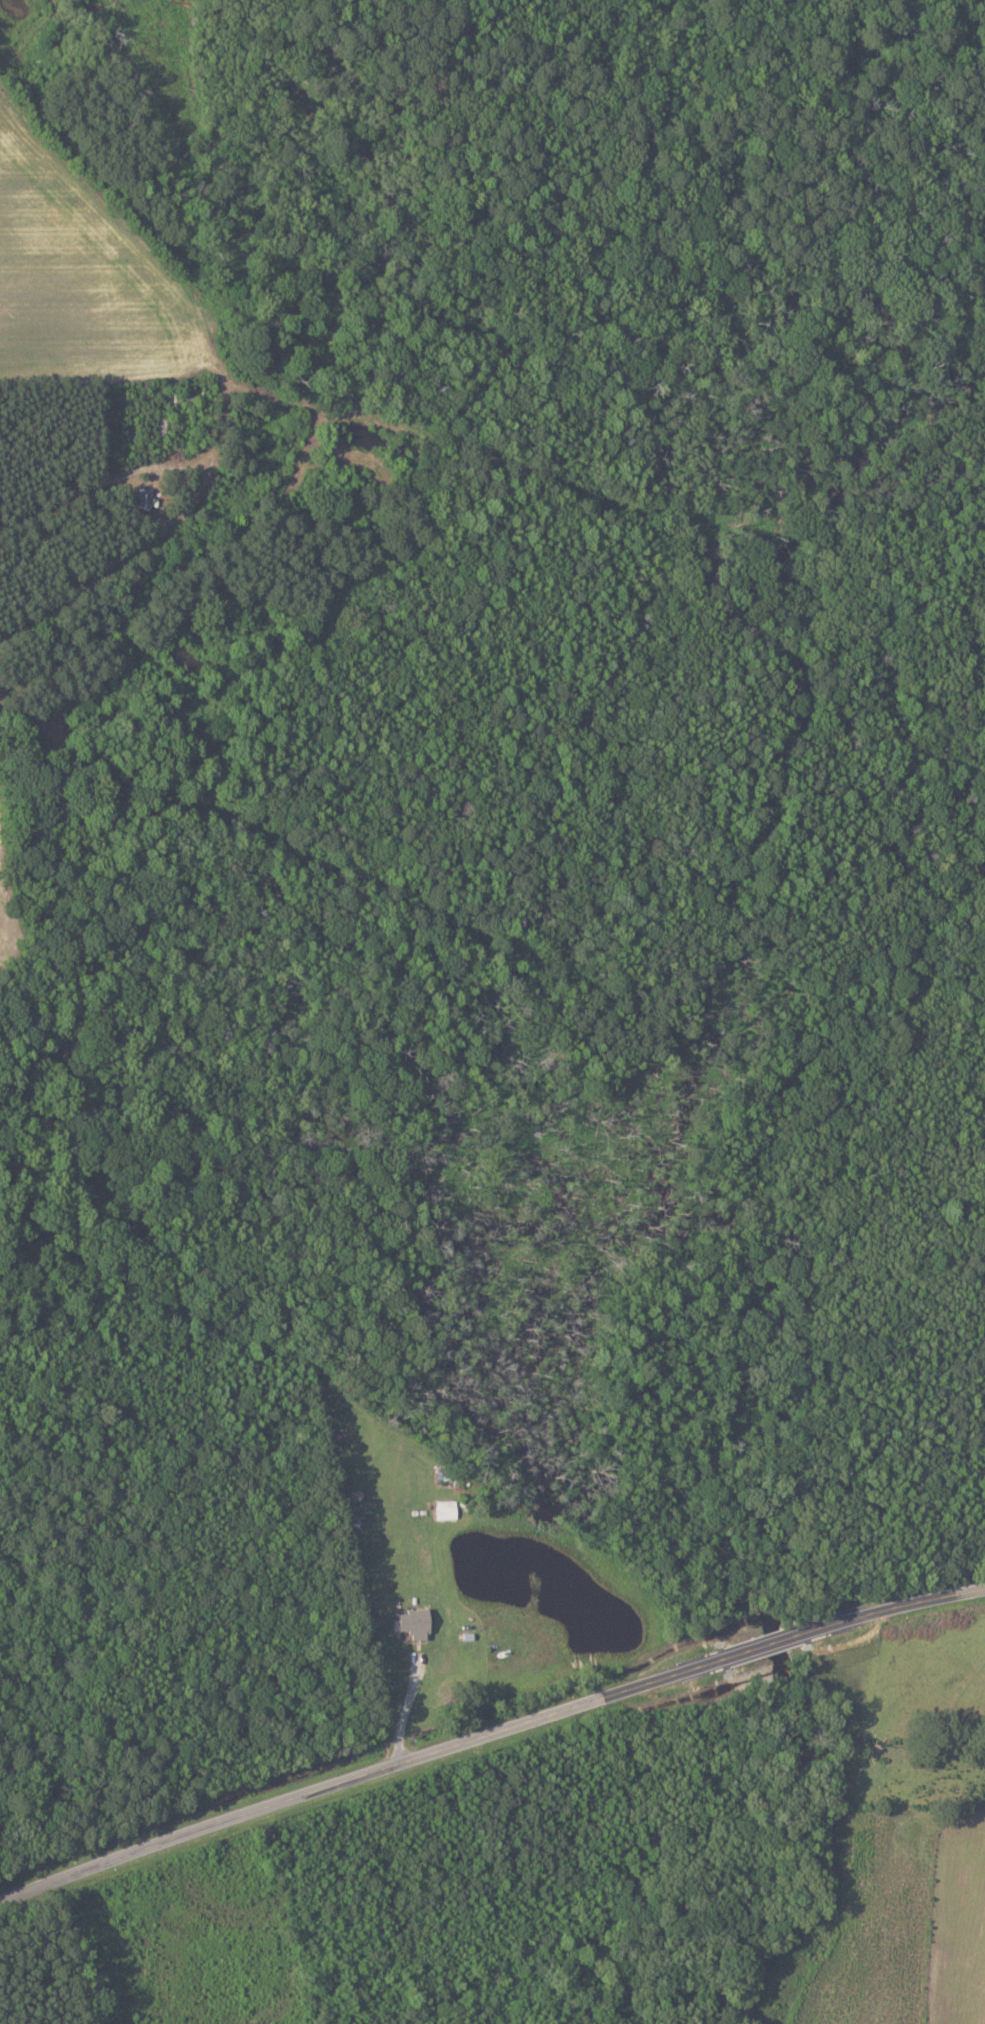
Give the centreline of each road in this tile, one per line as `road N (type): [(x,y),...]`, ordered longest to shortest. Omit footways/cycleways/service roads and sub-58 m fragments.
road 1 (residential): [(0,1906),(830,1625),(984,1588)]

